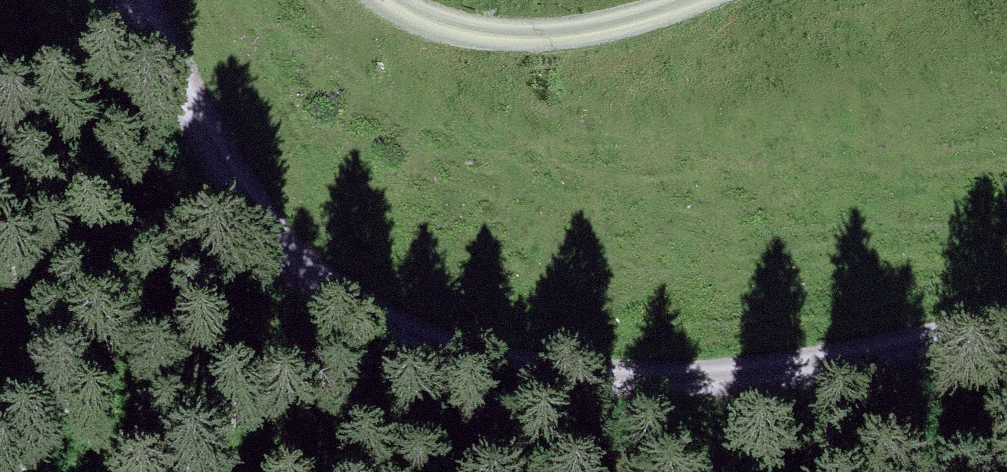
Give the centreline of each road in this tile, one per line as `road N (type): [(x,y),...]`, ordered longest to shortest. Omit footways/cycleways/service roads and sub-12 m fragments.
road 1 (track): [(1006,330),(820,367),(568,381),(454,345),(320,215),(196,59),(162,0)]
road 2 (track): [(405,0),(458,22),(520,34),(570,33),(687,0)]

